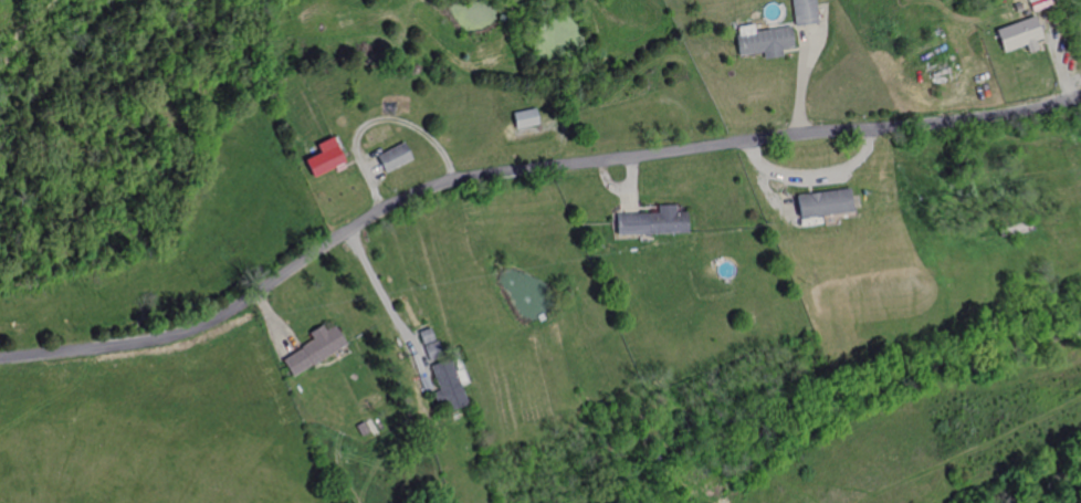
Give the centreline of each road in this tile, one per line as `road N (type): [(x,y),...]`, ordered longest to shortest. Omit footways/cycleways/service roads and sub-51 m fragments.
road 1 (residential): [(0,357),(195,328),(385,206),(461,177),(993,116),(1080,95)]

